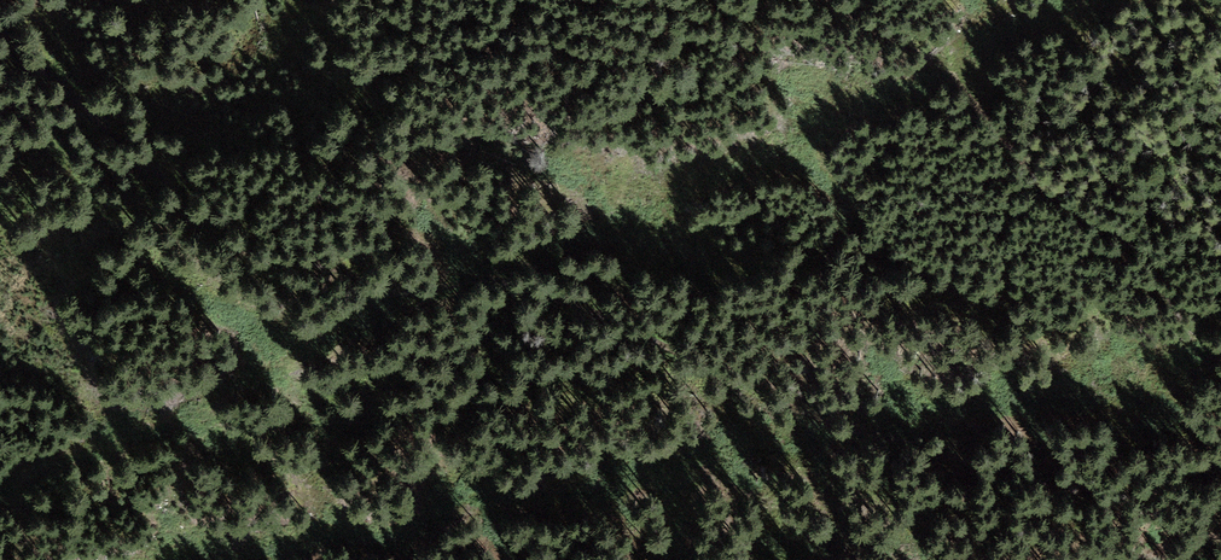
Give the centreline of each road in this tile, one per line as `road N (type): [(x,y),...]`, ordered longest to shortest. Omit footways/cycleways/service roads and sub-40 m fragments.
road 1 (track): [(0,36),(169,185),(194,229),(270,261),(318,264),(372,290),(405,296),(491,278),(581,308),(871,438),(1105,497),(1220,465)]
road 2 (track): [(1220,348),(1193,336),(1146,260),(1121,235),(1043,189),(962,87),(835,0)]

